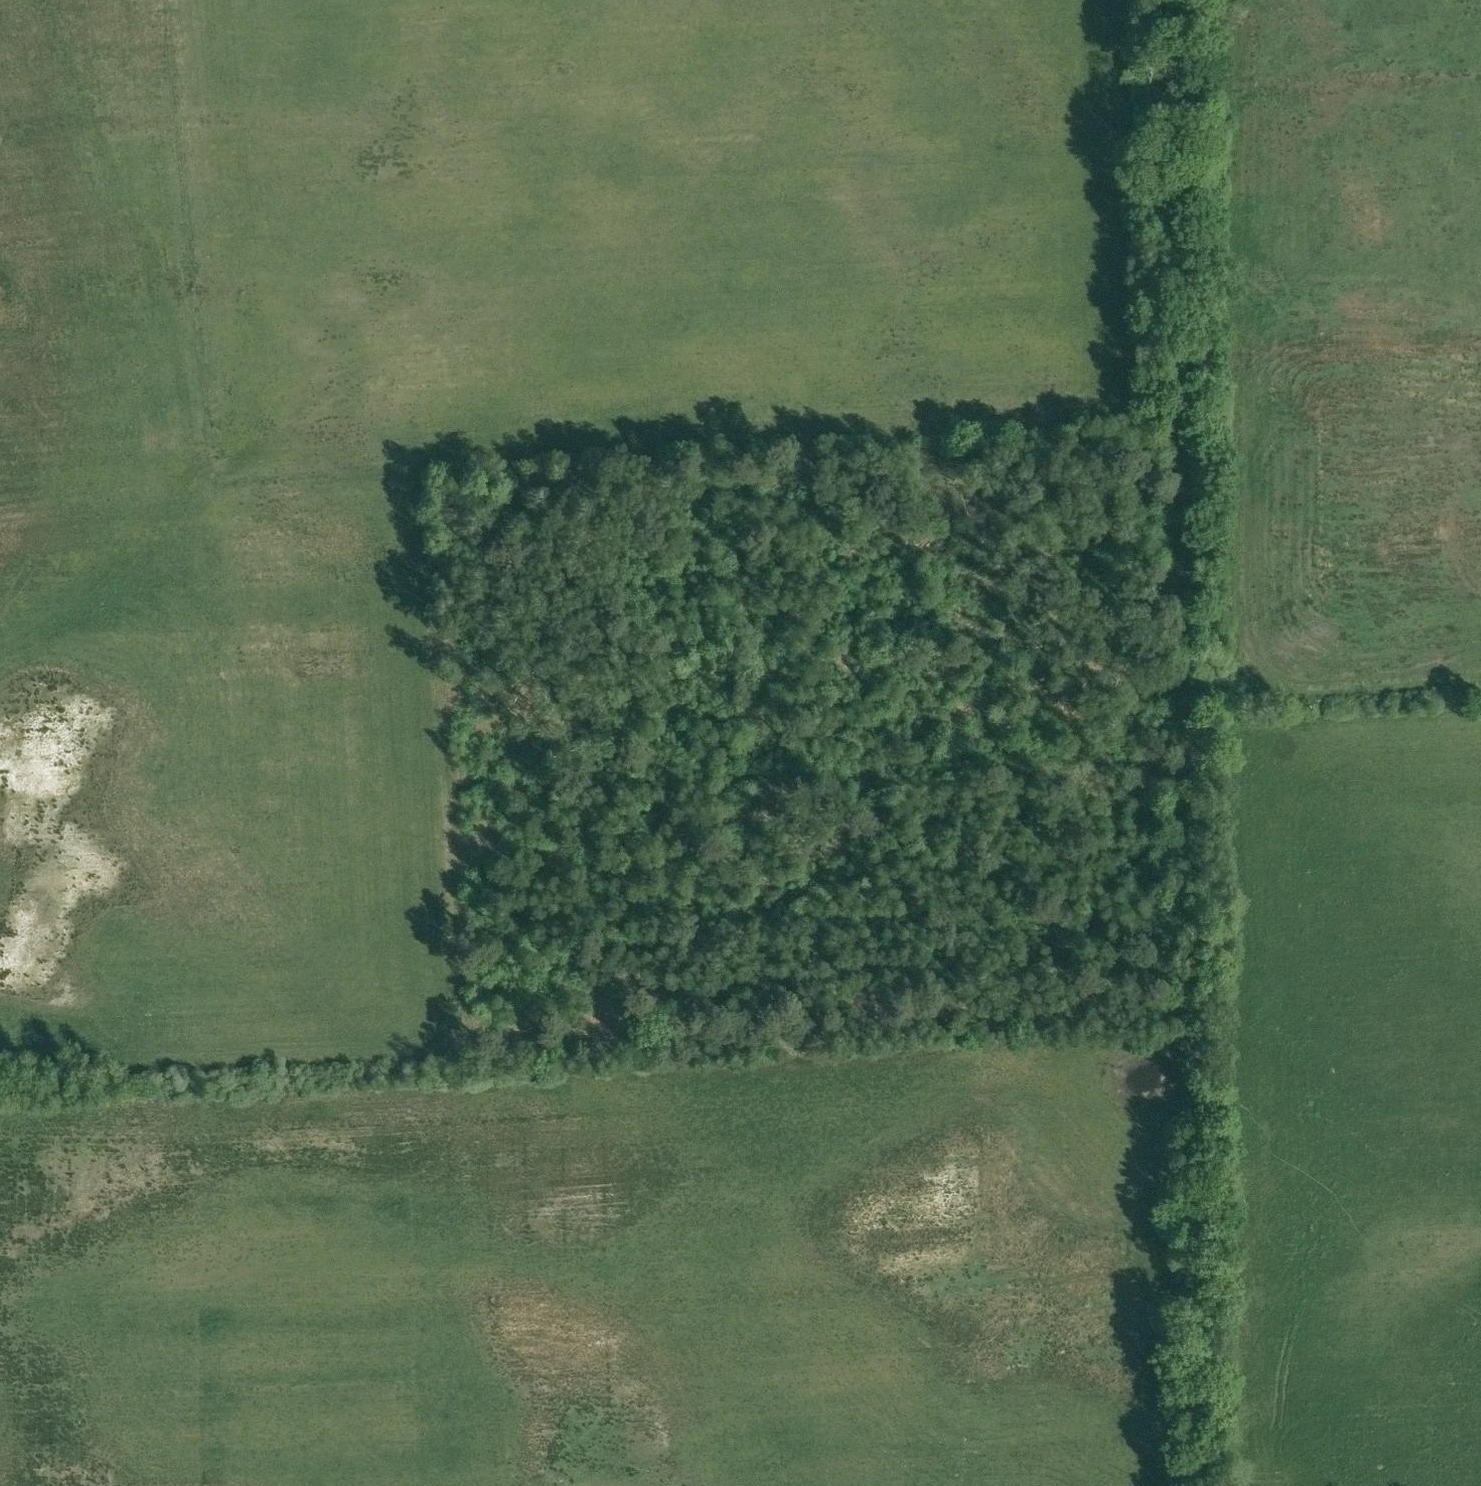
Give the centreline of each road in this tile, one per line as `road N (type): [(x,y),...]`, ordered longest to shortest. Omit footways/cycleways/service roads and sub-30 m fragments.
road 1 (track): [(1204,1485),(1189,193)]

